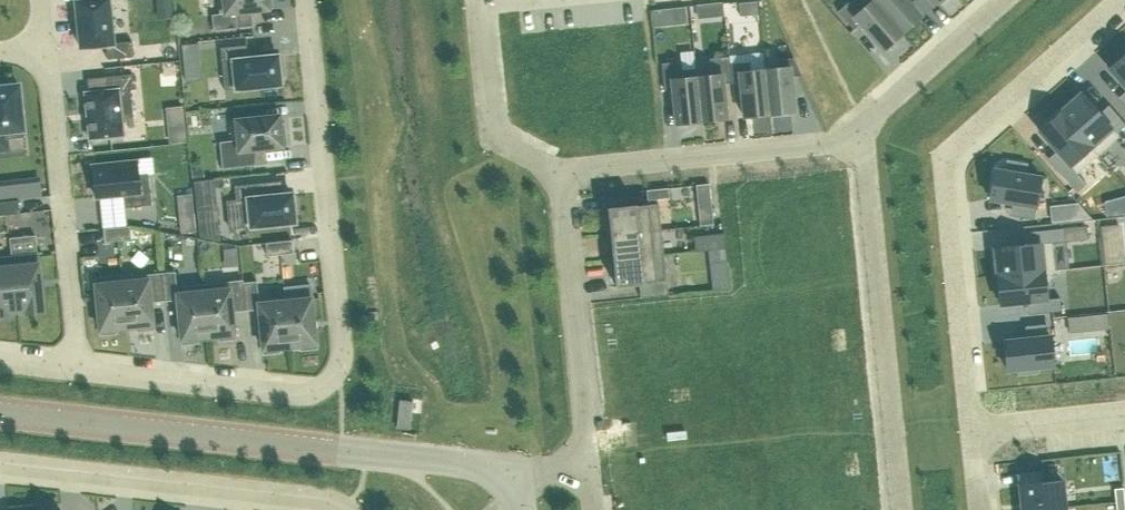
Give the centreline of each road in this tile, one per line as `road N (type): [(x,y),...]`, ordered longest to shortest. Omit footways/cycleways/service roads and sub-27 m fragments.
road 1 (residential): [(81,367),(284,396),(334,380),(342,353),(307,0)]
road 2 (tertiary): [(0,413),(520,472)]
road 3 (residential): [(1123,0),(943,156),(971,431)]
road 4 (residential): [(862,141),(900,509)]
road 5 (residential): [(346,509),(322,499),(0,462)]
road 6 (residential): [(46,45),(81,367)]
road 7 (residential): [(559,174),(862,141)]
road 8 (residential): [(590,469),(559,174)]
road 9 (residential): [(559,174),(488,135),(475,1)]
road 10 (residential): [(862,141),(876,112),(1001,0)]
road 11 (residential): [(1124,414),(971,431)]

